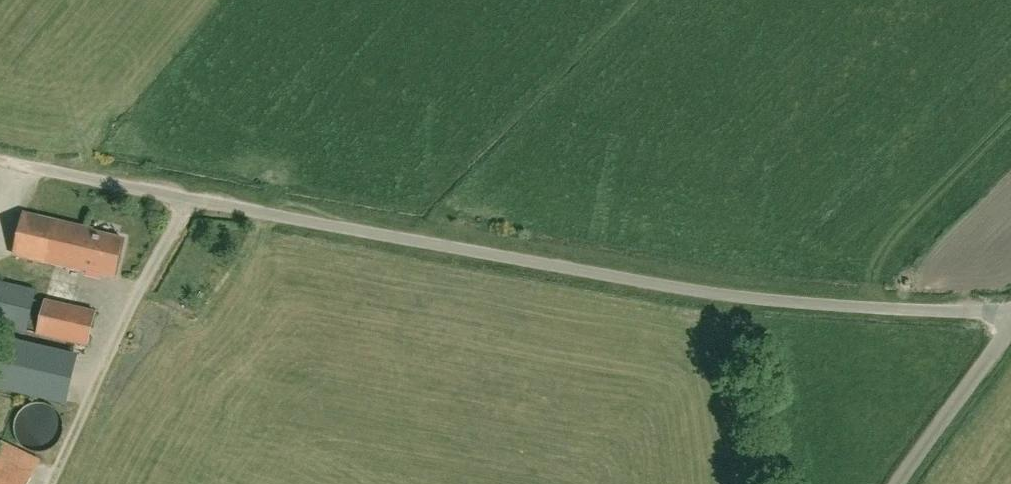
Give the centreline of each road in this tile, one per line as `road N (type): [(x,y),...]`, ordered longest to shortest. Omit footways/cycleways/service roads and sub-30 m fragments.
road 1 (unclassified): [(1010,318),(758,297),(199,203),(0,159)]
road 2 (track): [(50,483),(189,200)]
road 3 (unclassified): [(900,483),(1010,332)]

